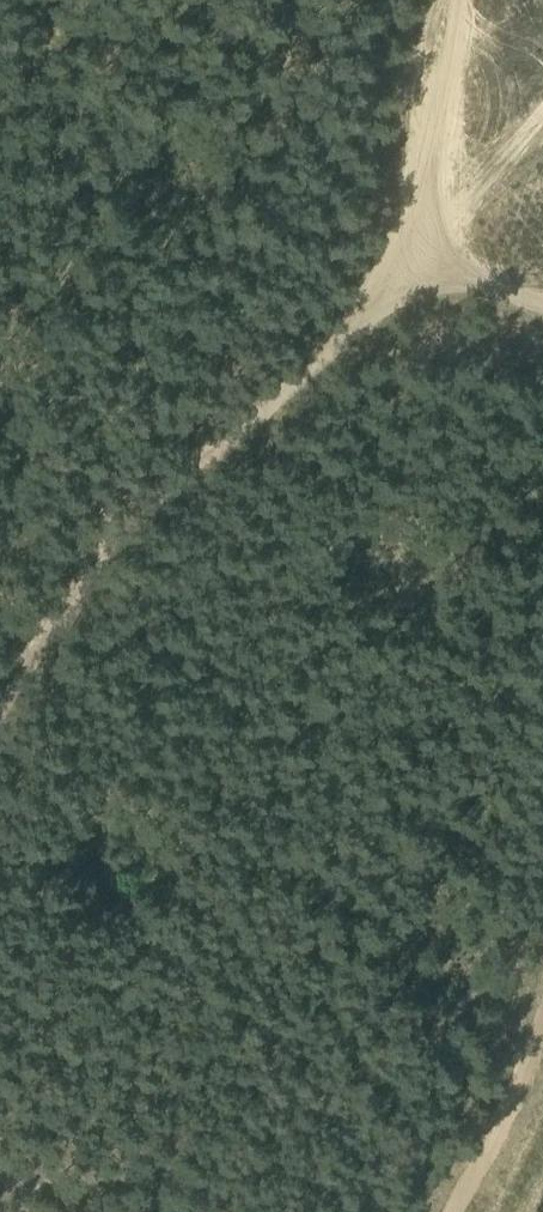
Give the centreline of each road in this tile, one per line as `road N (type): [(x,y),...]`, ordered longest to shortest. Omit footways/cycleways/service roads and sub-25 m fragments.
road 1 (track): [(0,695),(95,550),(414,269),(456,51),(458,0)]
road 2 (track): [(542,1014),(443,1211)]
road 3 (track): [(414,269),(542,308)]

